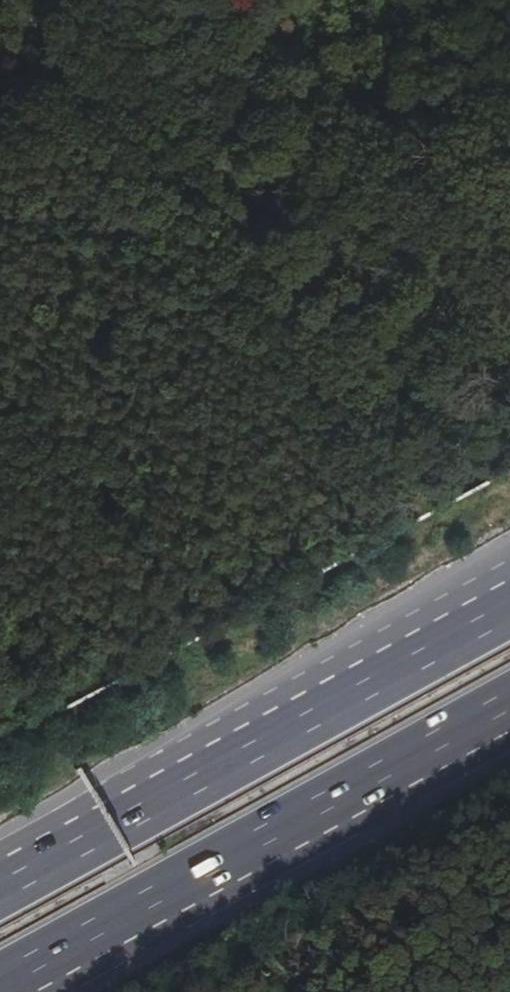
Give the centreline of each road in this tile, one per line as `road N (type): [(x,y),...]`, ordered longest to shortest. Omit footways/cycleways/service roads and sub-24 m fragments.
road 1 (trunk): [(509,601),(0,882)]
road 2 (trunk): [(0,991),(509,712)]

